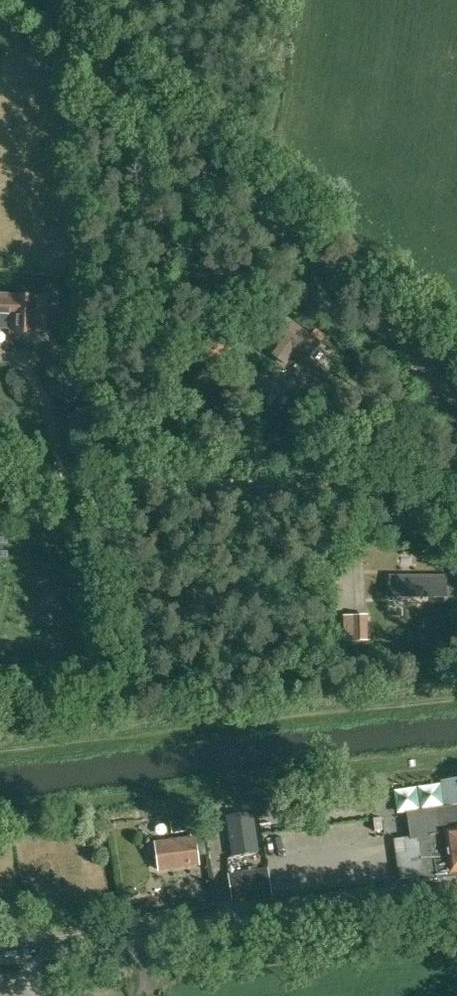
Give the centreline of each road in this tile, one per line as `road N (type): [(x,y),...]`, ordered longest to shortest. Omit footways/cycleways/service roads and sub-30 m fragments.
road 1 (unclassified): [(456,400),(25,0)]
road 2 (unclassified): [(0,954),(387,900),(456,905)]
road 3 (track): [(456,499),(0,476)]

